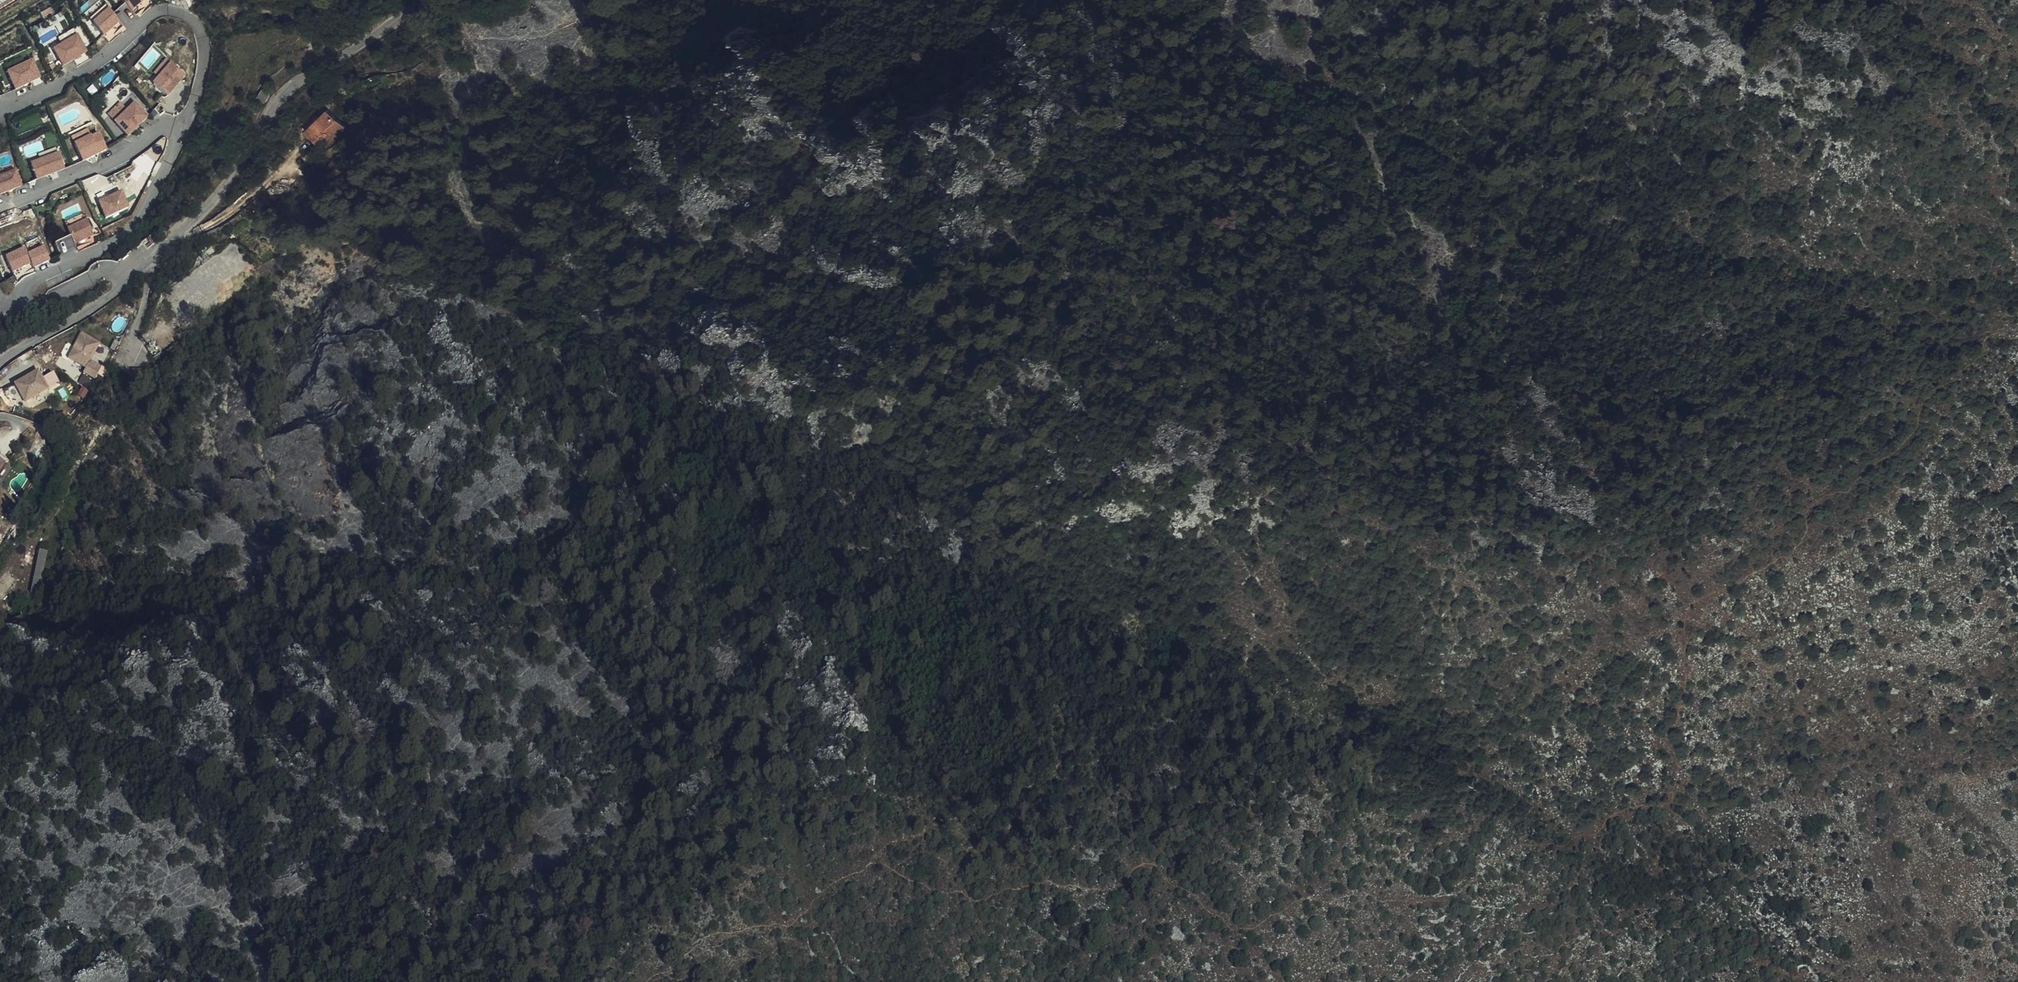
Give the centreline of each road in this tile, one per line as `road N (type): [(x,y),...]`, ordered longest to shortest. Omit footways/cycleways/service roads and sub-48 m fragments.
road 1 (unclassified): [(434,0),(290,91),(179,236),(73,321),(0,364)]

